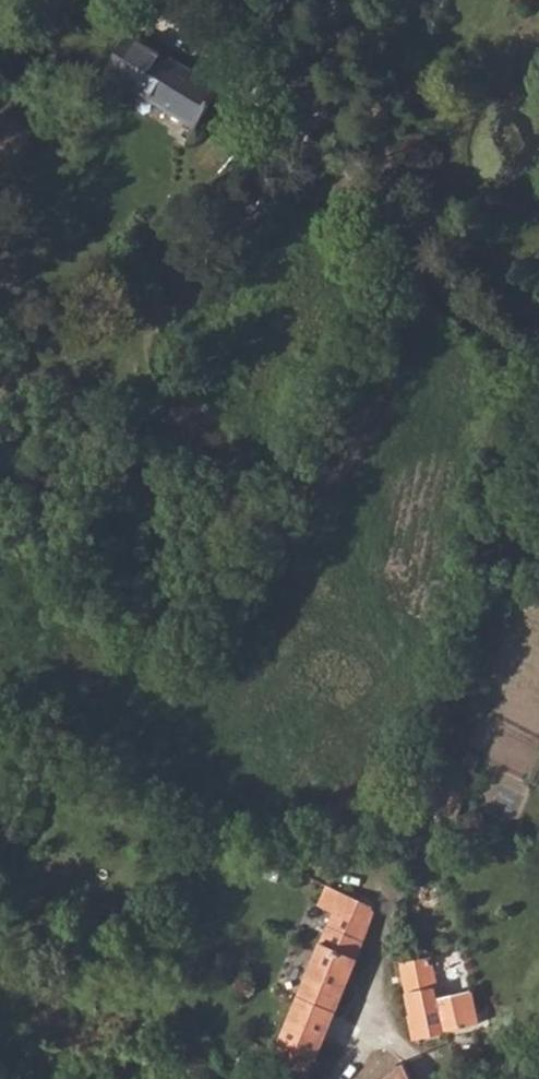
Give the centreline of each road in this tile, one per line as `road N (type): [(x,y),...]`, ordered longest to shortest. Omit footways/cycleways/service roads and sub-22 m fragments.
road 1 (track): [(428,1078),(388,1019),(381,908),(506,578),(523,448),(520,373),(246,100)]
road 2 (track): [(323,177),(337,52),(355,0)]

